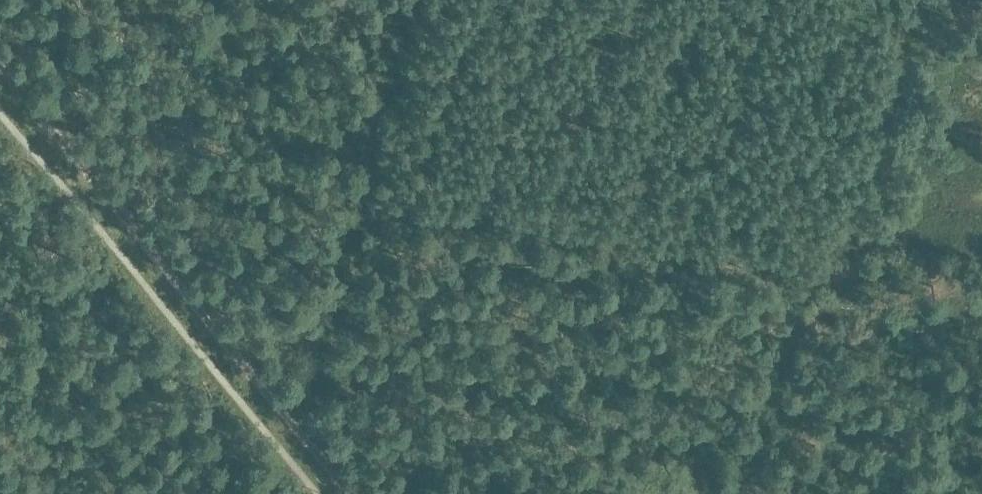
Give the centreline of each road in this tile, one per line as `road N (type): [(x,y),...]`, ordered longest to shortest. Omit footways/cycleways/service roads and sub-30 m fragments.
road 1 (track): [(349,493),(0,70)]

